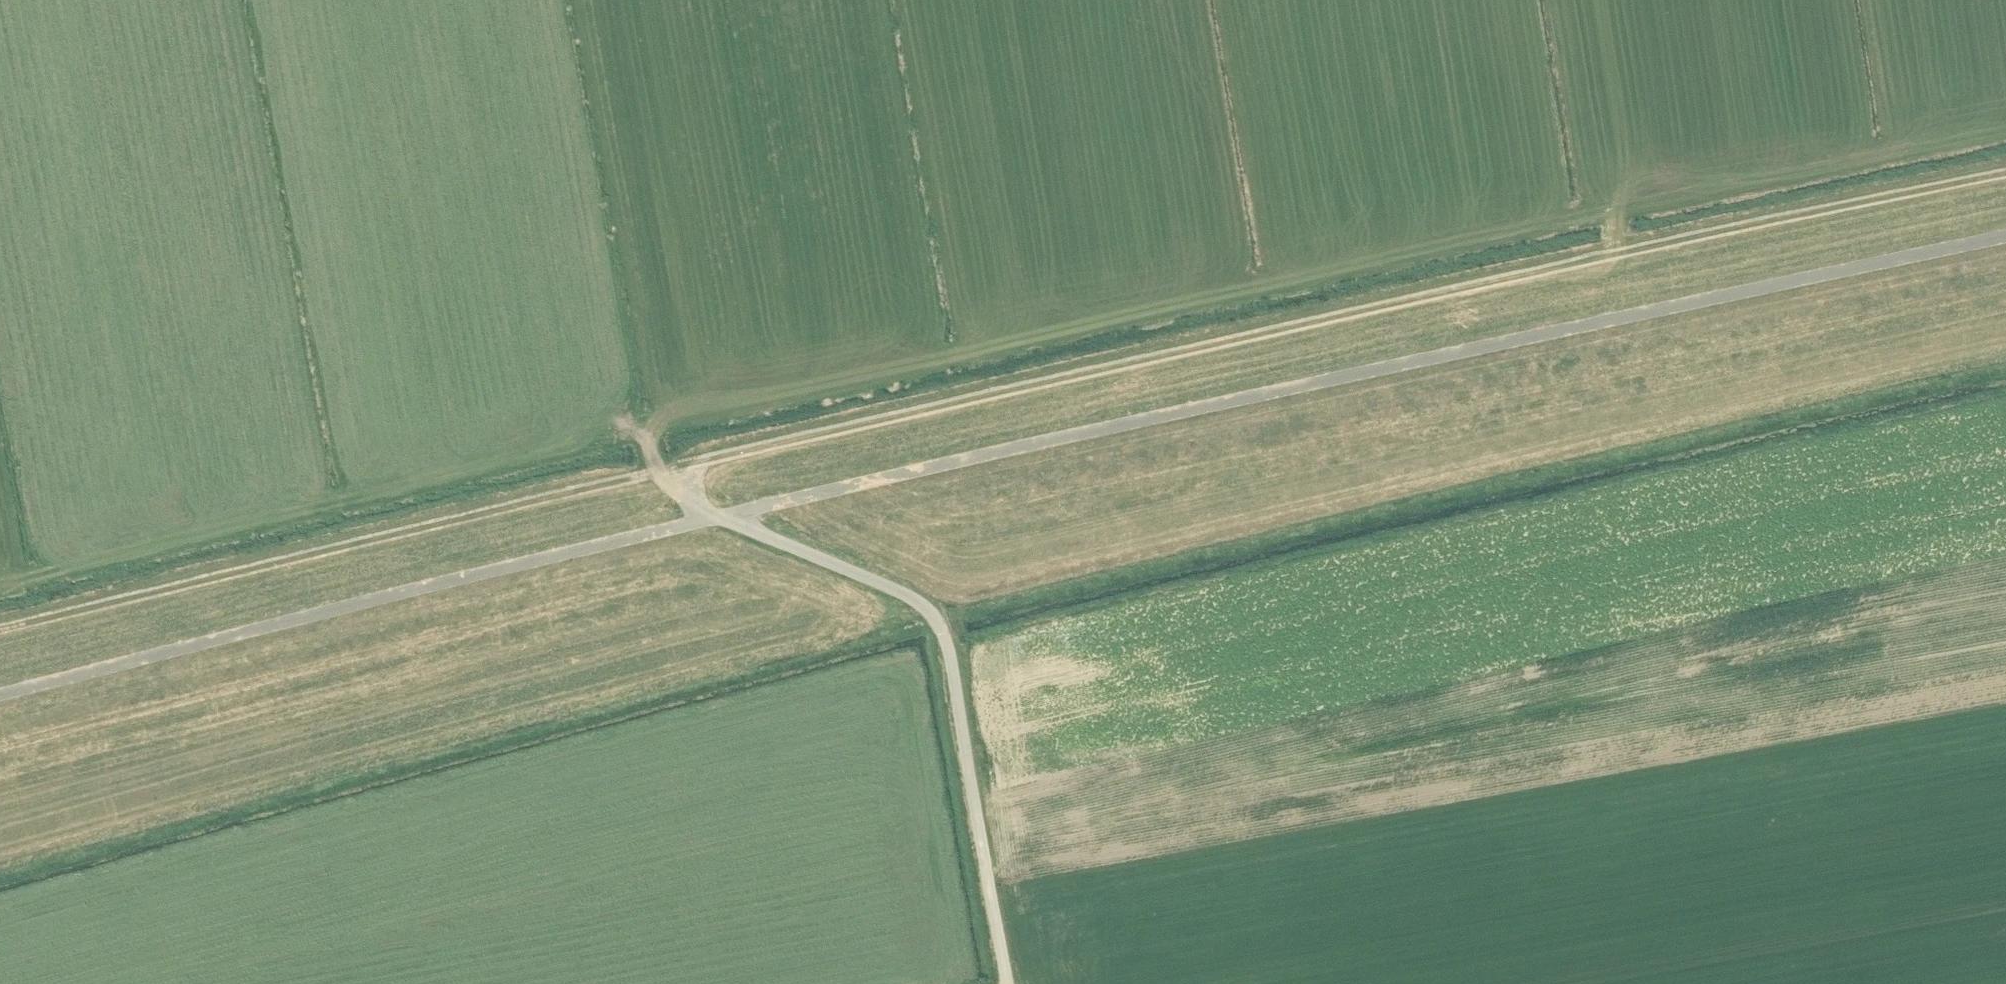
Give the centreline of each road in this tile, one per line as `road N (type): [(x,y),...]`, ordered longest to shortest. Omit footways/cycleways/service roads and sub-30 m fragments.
road 1 (unclassified): [(1007,983),(943,624),(921,604),(863,575),(720,515),(671,478),(642,433)]

